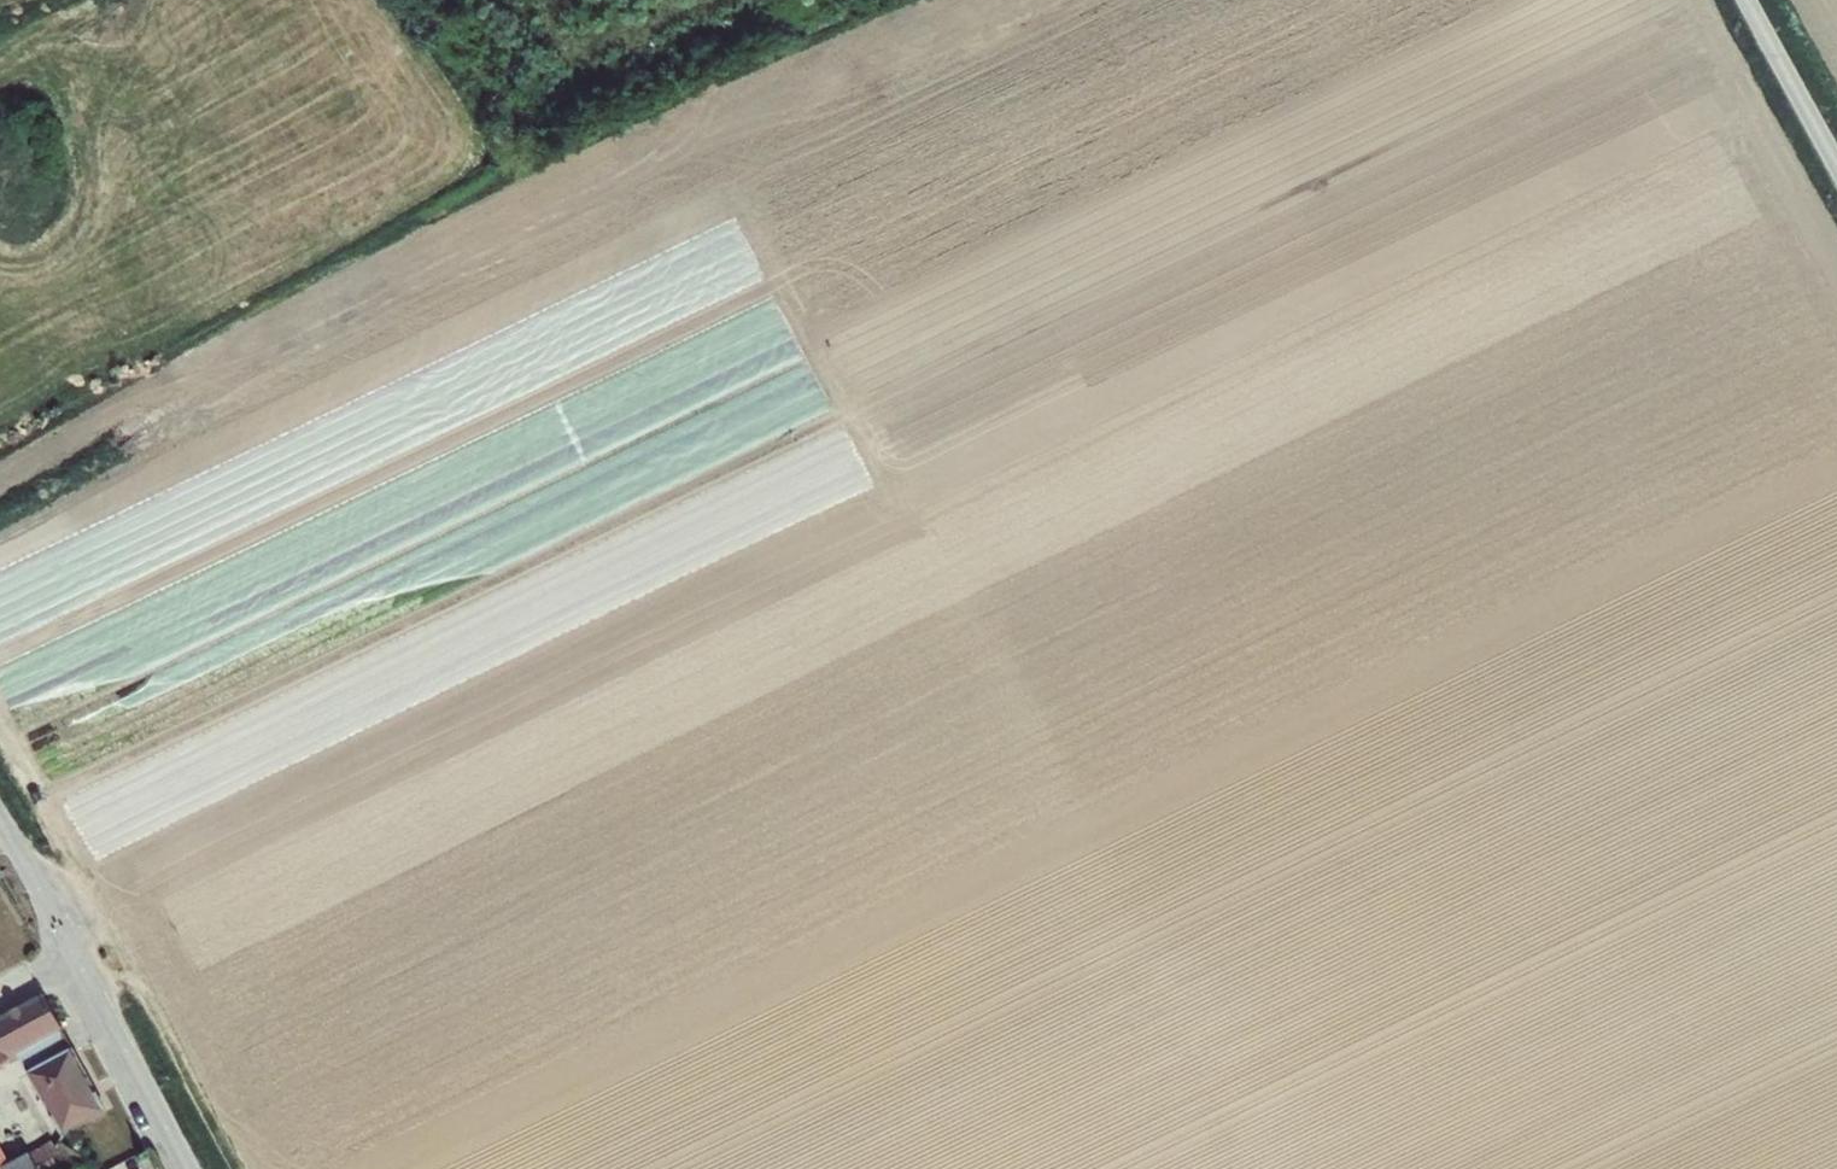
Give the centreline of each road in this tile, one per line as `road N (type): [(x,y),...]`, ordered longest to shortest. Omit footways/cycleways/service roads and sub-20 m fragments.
road 1 (unclassified): [(187,1168),(0,823)]
road 2 (unclassified): [(1836,165),(1748,0)]

